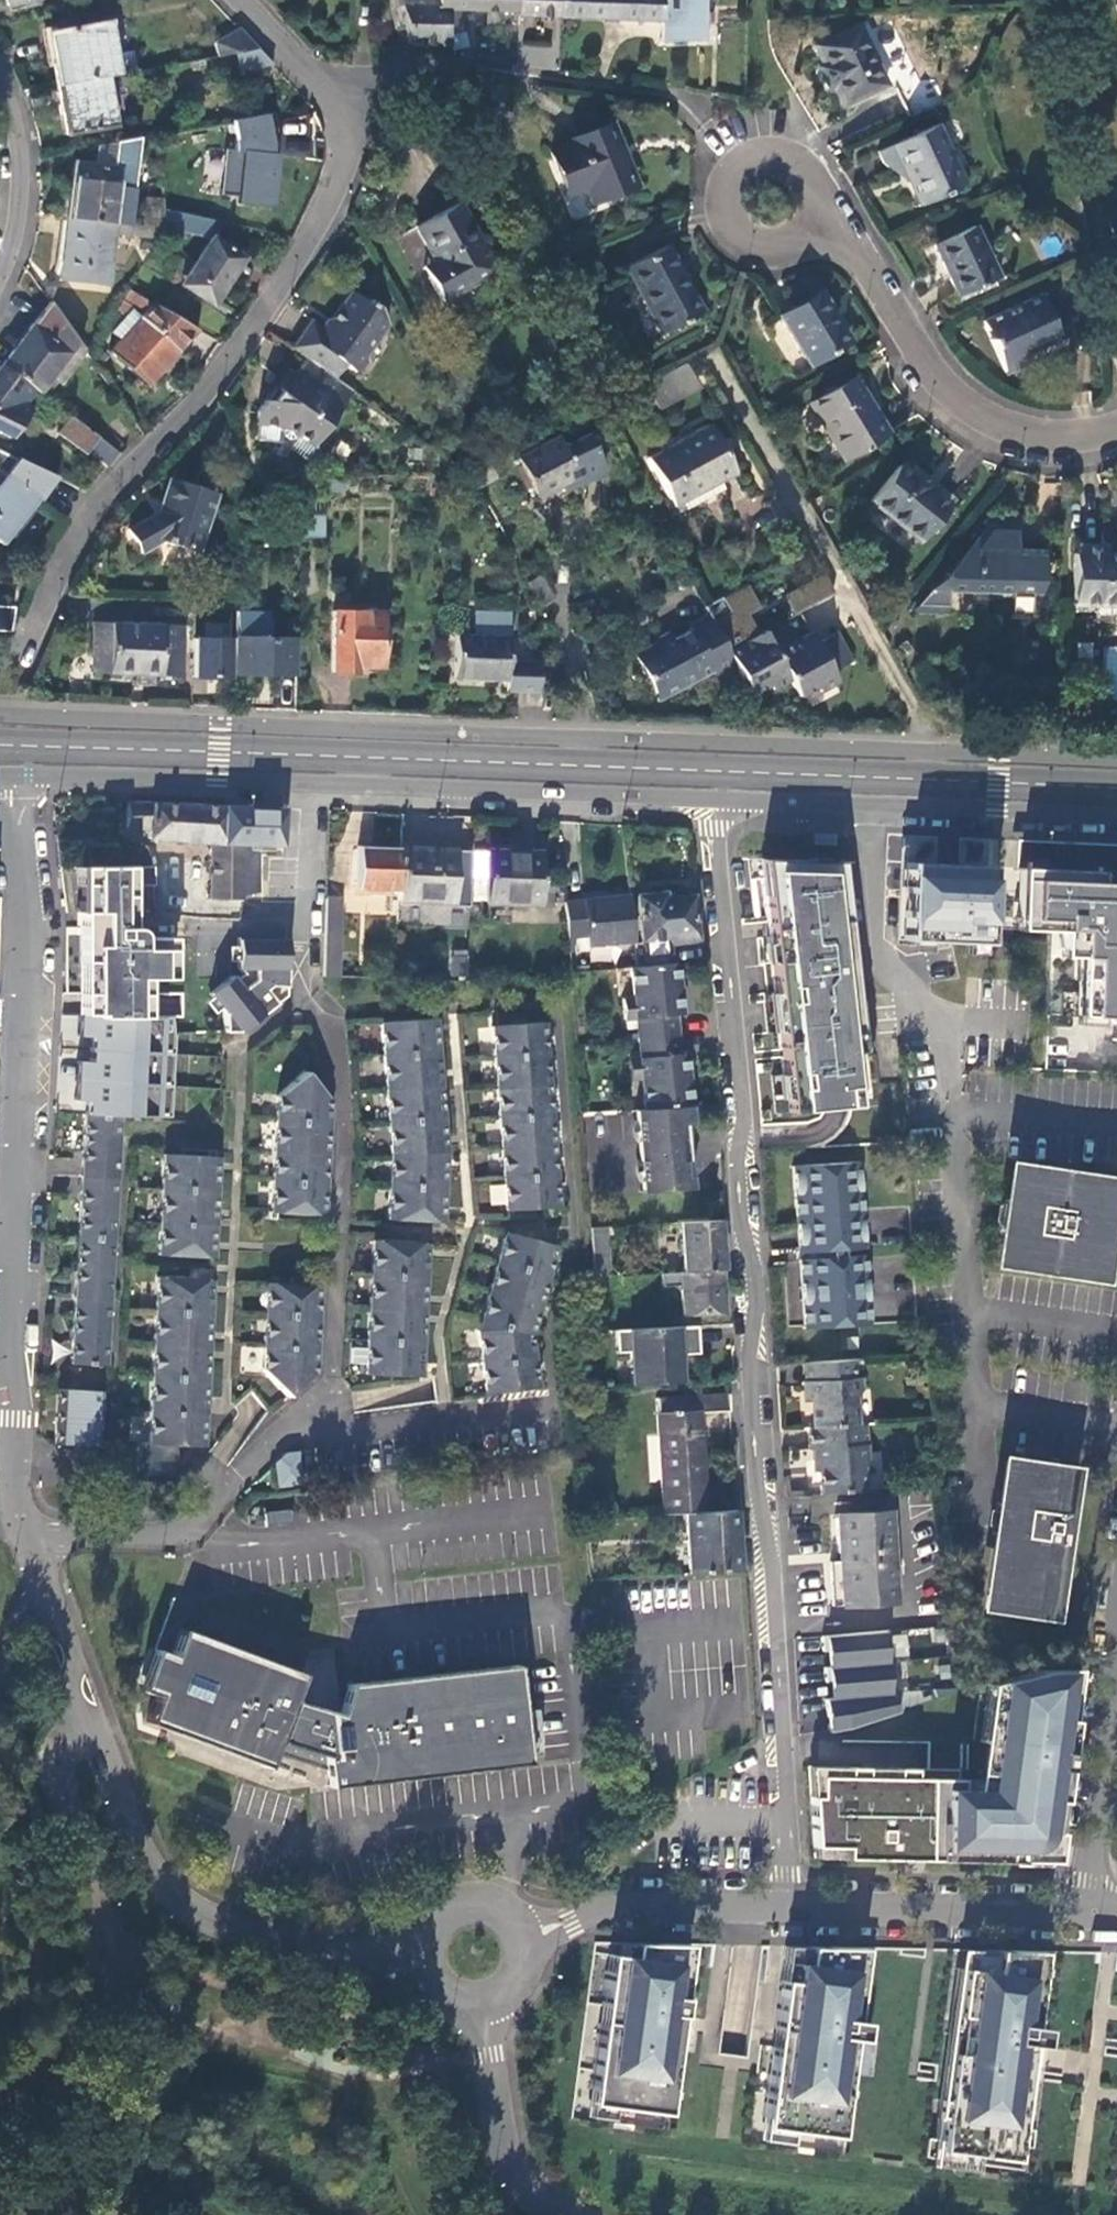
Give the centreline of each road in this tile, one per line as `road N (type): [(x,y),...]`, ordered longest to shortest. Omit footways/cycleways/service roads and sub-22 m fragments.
road 1 (secondary): [(1116,759),(0,711)]
road 2 (residential): [(784,1817),(775,1587),(757,1487),(748,1357),(756,1299),(743,1242),(738,1171),(744,1138),(715,829),(721,799)]
road 3 (residential): [(11,776),(27,965),(10,1343),(18,1481),(30,1543),(94,1730)]
road 4 (secondary): [(11,776),(721,799)]
road 5 (residential): [(354,120),(319,220),(291,266),(194,407),(86,522),(1,695)]
road 6 (residential): [(94,1730),(132,1836),(173,1895),(285,1946),(362,1959),(424,1956)]
road 7 (residential): [(94,1730),(64,1747),(58,1771),(98,1917),(99,1967),(79,2013),(52,2046),(0,2084)]
road 8 (secondary): [(721,799),(1116,817)]
road 9 (residential): [(1116,428),(1027,432),(969,405),(939,380),(865,268),(815,225)]
road 10 (residential): [(702,123),(676,99),(657,94),(427,64),(395,68),(368,89),(354,120)]
road 11 (residential): [(789,1905),(1085,1911)]
road 12 (residential): [(815,225),(820,194),(804,166),(775,154),(745,161),(725,187),(725,219),(745,244),(776,251)]
road 13 (residential): [(1085,1911),(1116,1668)]
road 14 (residential): [(484,2003),(503,2137),(517,2175),(567,2214)]
road 15 (residential): [(584,1913),(644,1902),(789,1905)]
road 16 (residential): [(0,86),(12,119),(20,208),(0,273)]
road 17 (residential): [(354,120),(241,0)]
road 18 (residential): [(513,1919),(490,1904),(461,1904),(437,1918),(424,1956)]

